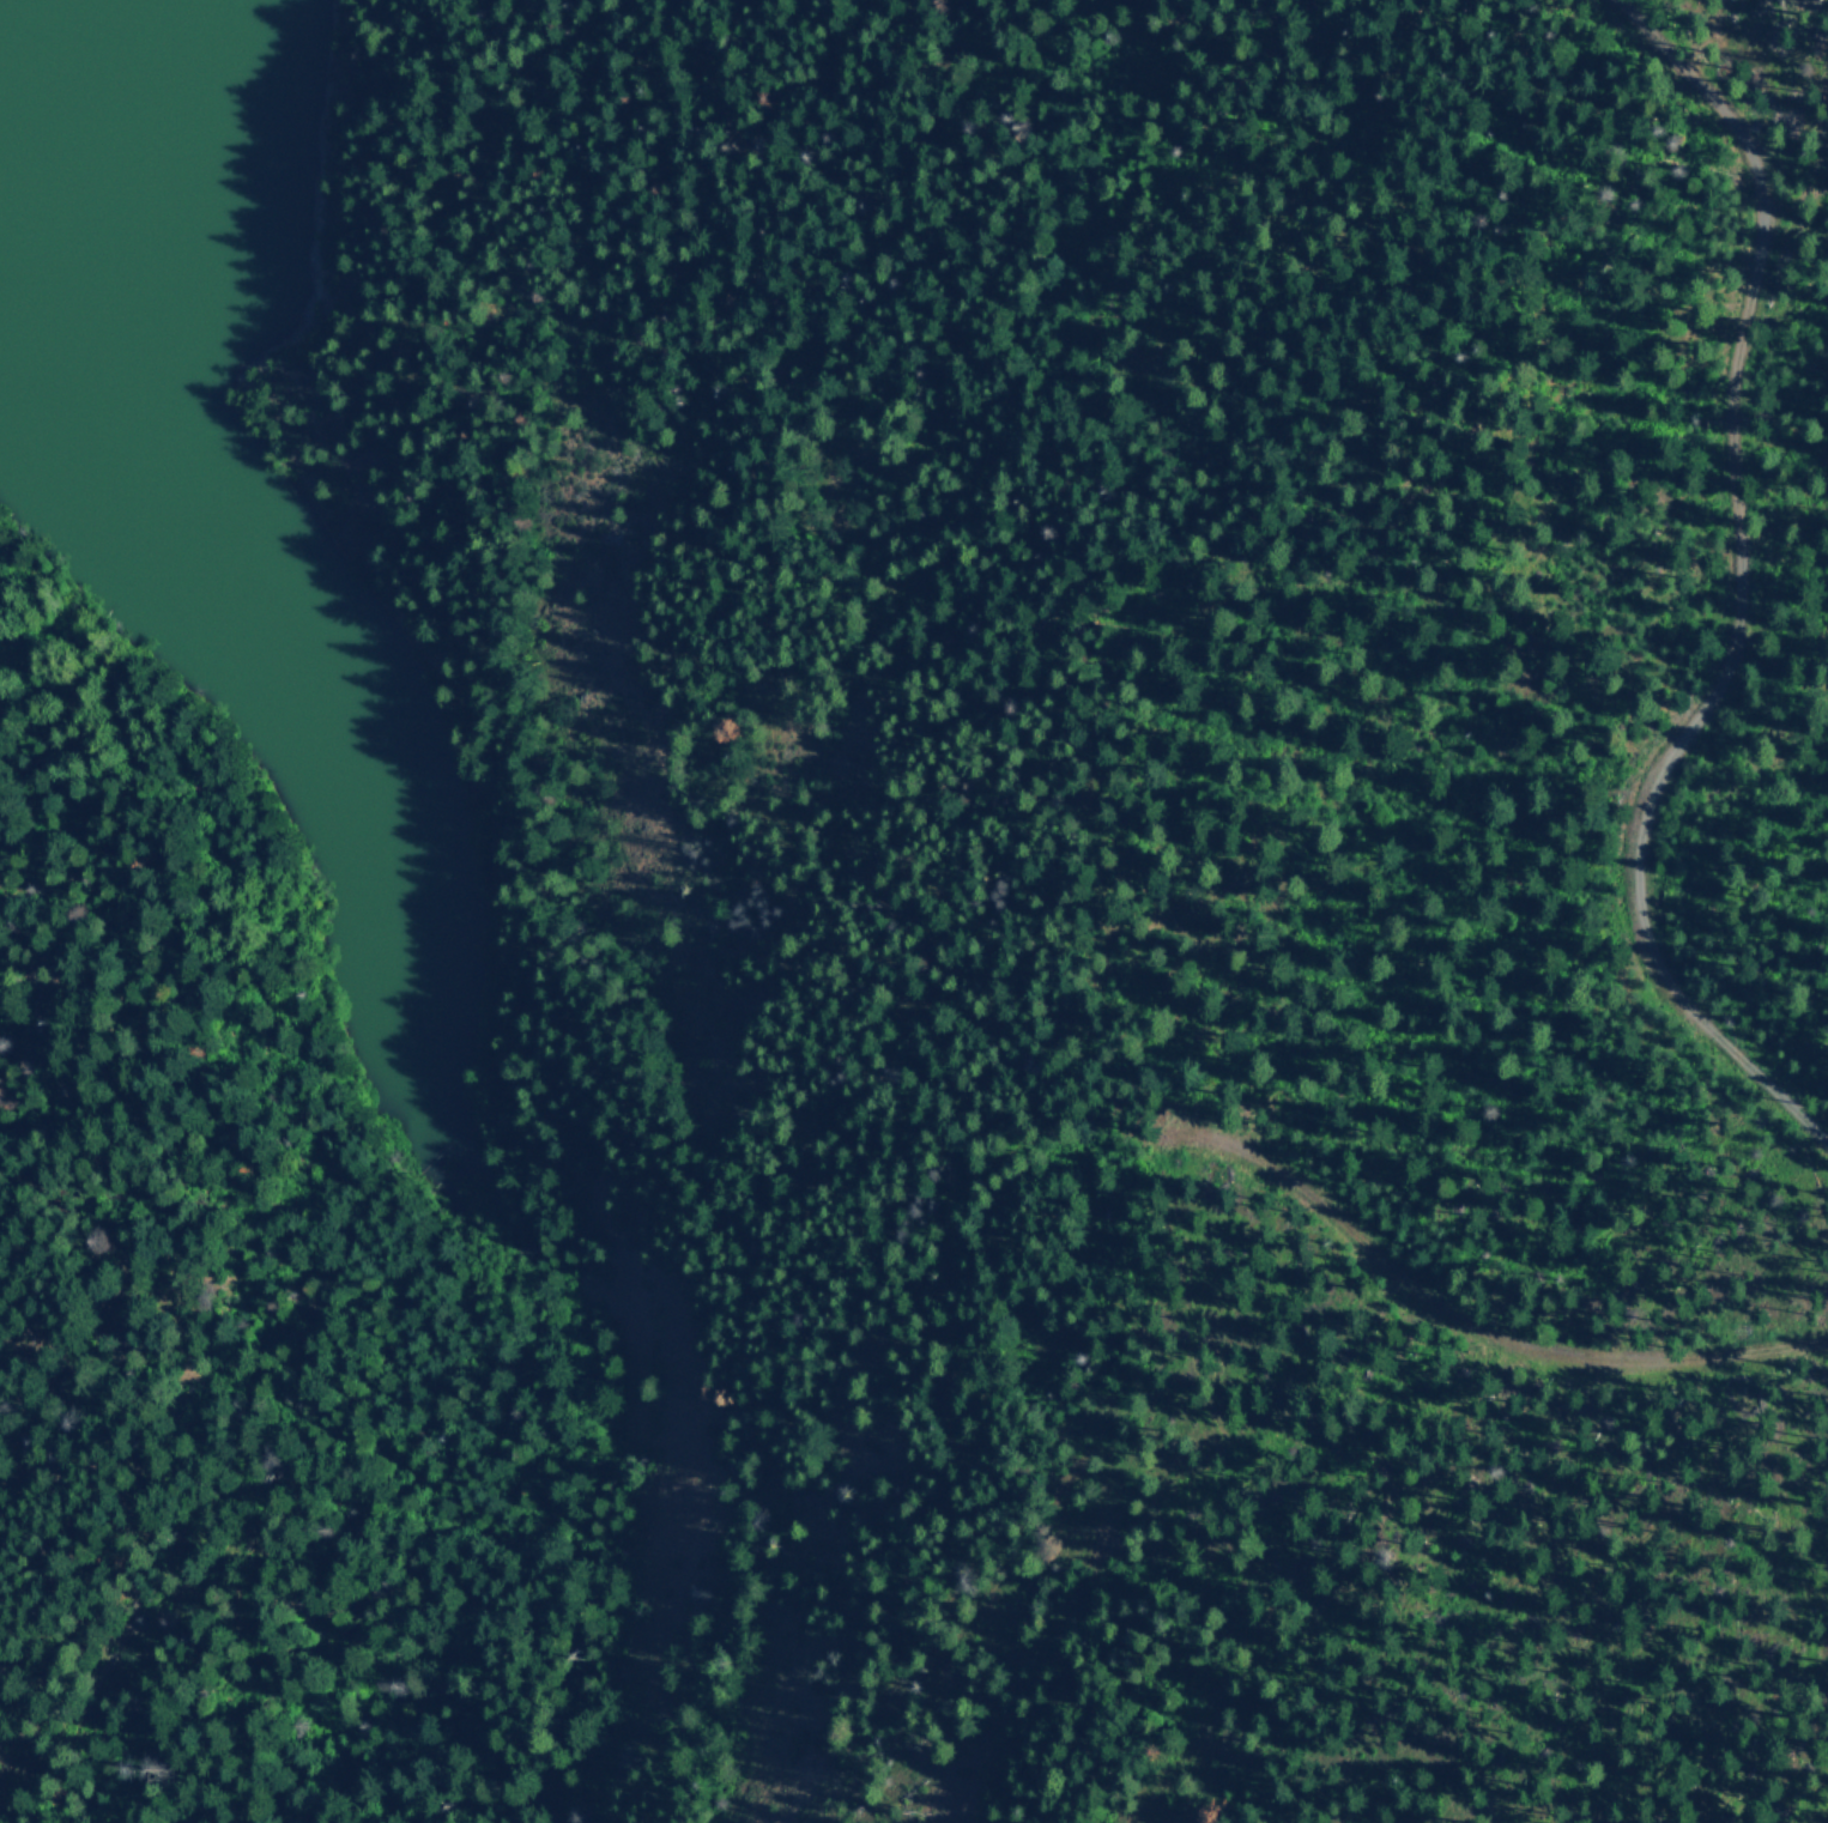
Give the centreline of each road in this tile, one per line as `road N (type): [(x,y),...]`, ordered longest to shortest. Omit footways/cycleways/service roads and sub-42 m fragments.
road 1 (track): [(1616,0),(1727,113),(1763,205),(1742,335),(1744,581),(1730,672),(1665,767),(1638,826),(1636,906),(1660,971),(1827,1152)]
road 2 (track): [(1173,1131),(1258,1156),(1331,1197),(1376,1255),(1494,1341),(1579,1359),(1827,1335)]

